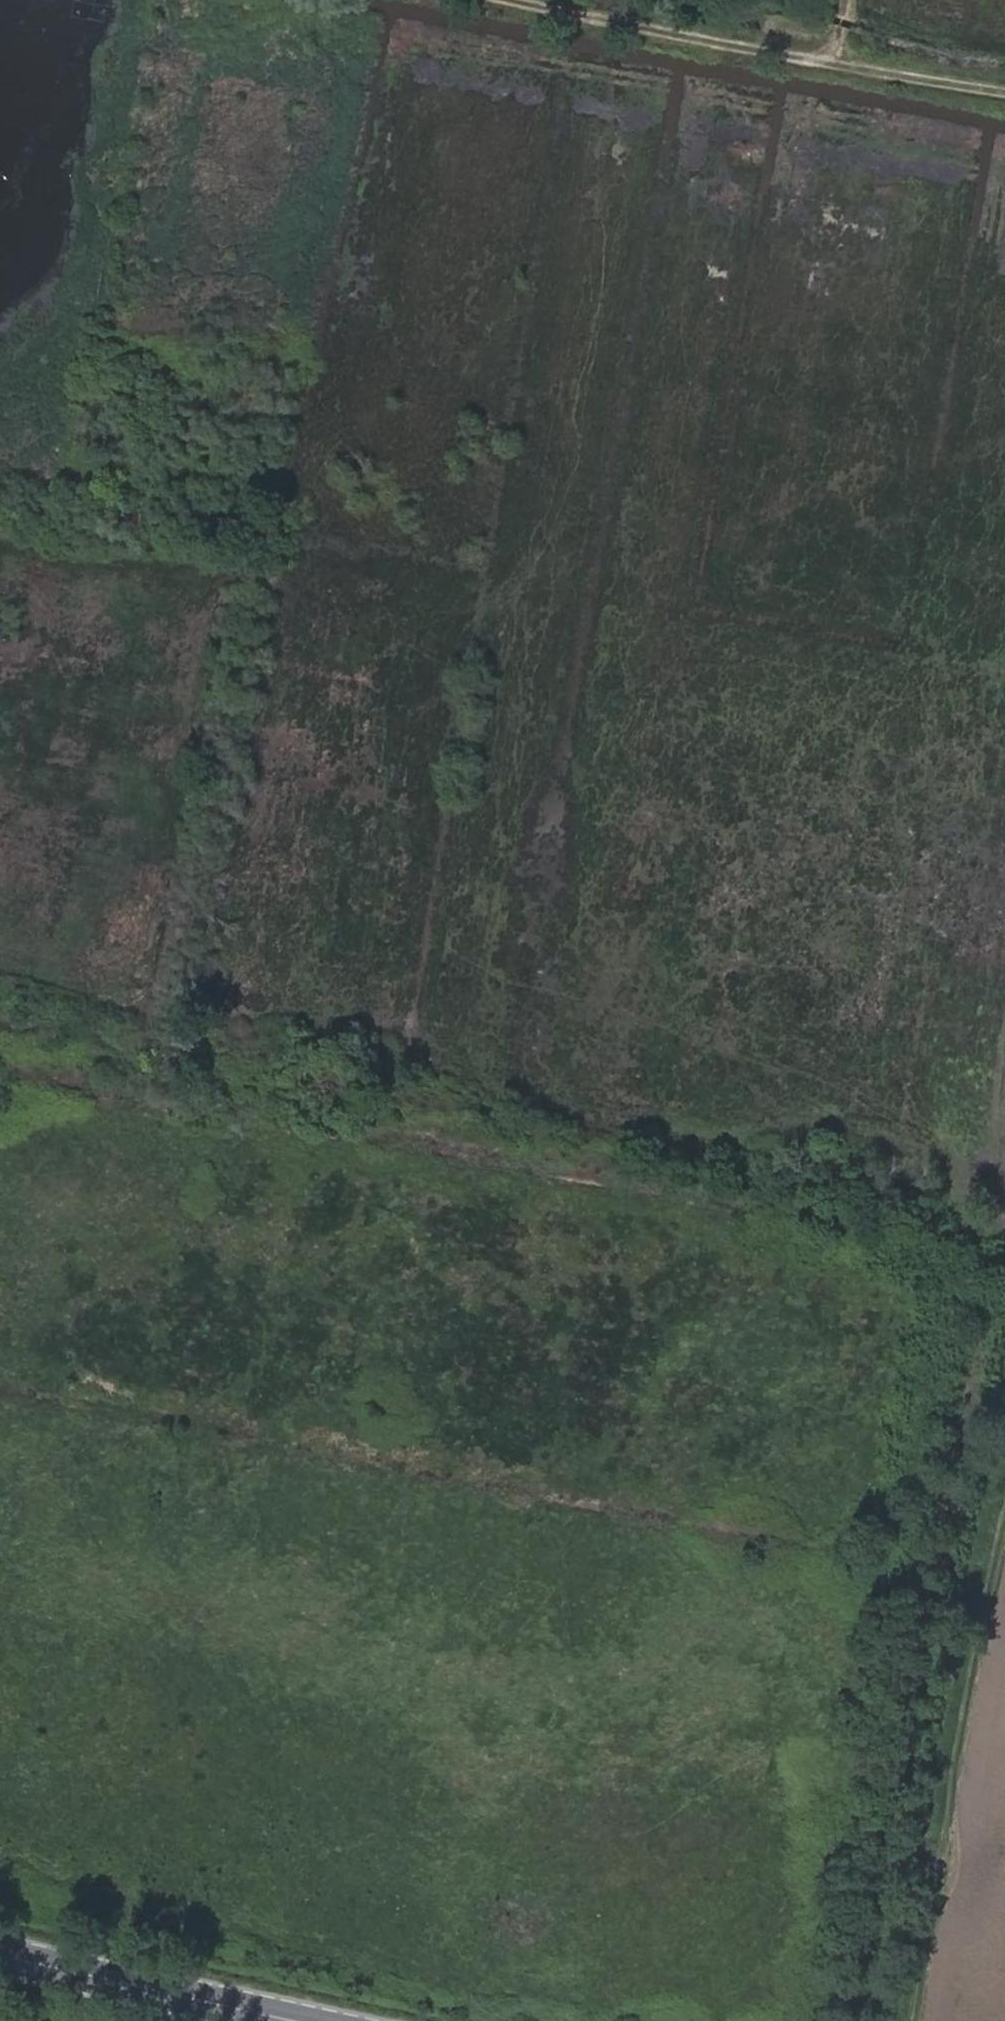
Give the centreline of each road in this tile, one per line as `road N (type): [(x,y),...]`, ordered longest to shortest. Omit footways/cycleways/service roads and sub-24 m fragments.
road 1 (track): [(515,0),(1004,92)]
road 2 (tertiary): [(301,2020),(0,1954)]

